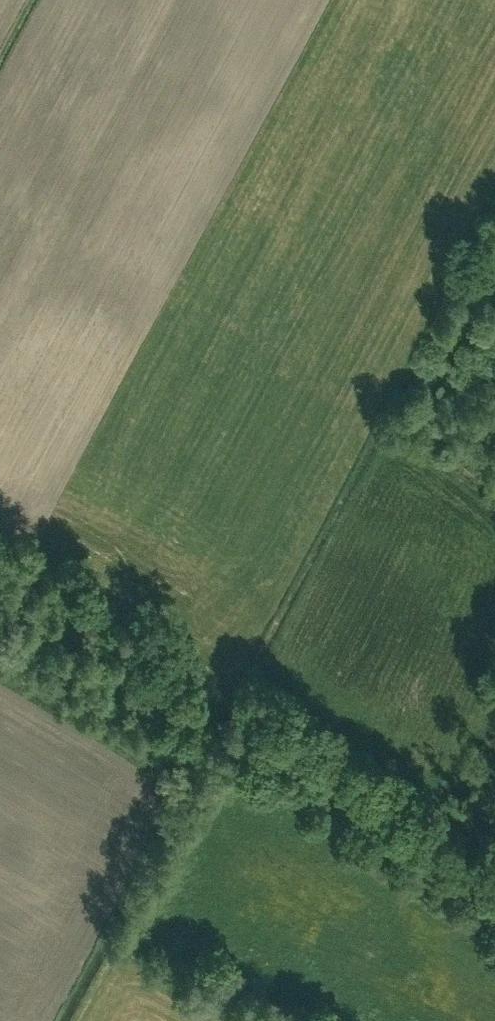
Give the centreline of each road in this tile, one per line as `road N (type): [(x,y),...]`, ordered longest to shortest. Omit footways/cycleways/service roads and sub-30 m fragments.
road 1 (track): [(494,893),(248,704)]

